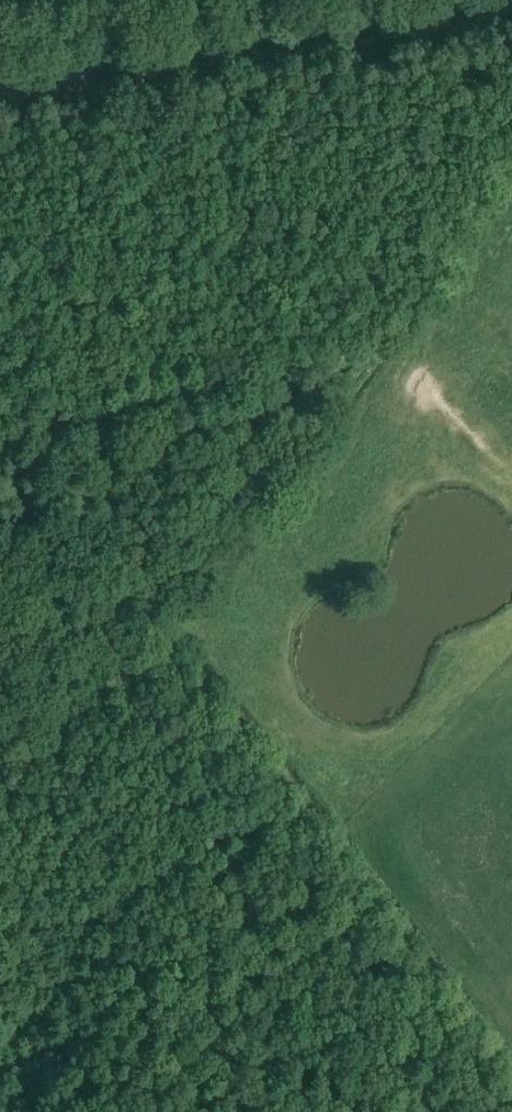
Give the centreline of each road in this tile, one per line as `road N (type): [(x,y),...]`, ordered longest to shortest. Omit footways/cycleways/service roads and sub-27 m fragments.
road 1 (unclassified): [(0,86),(511,0)]

